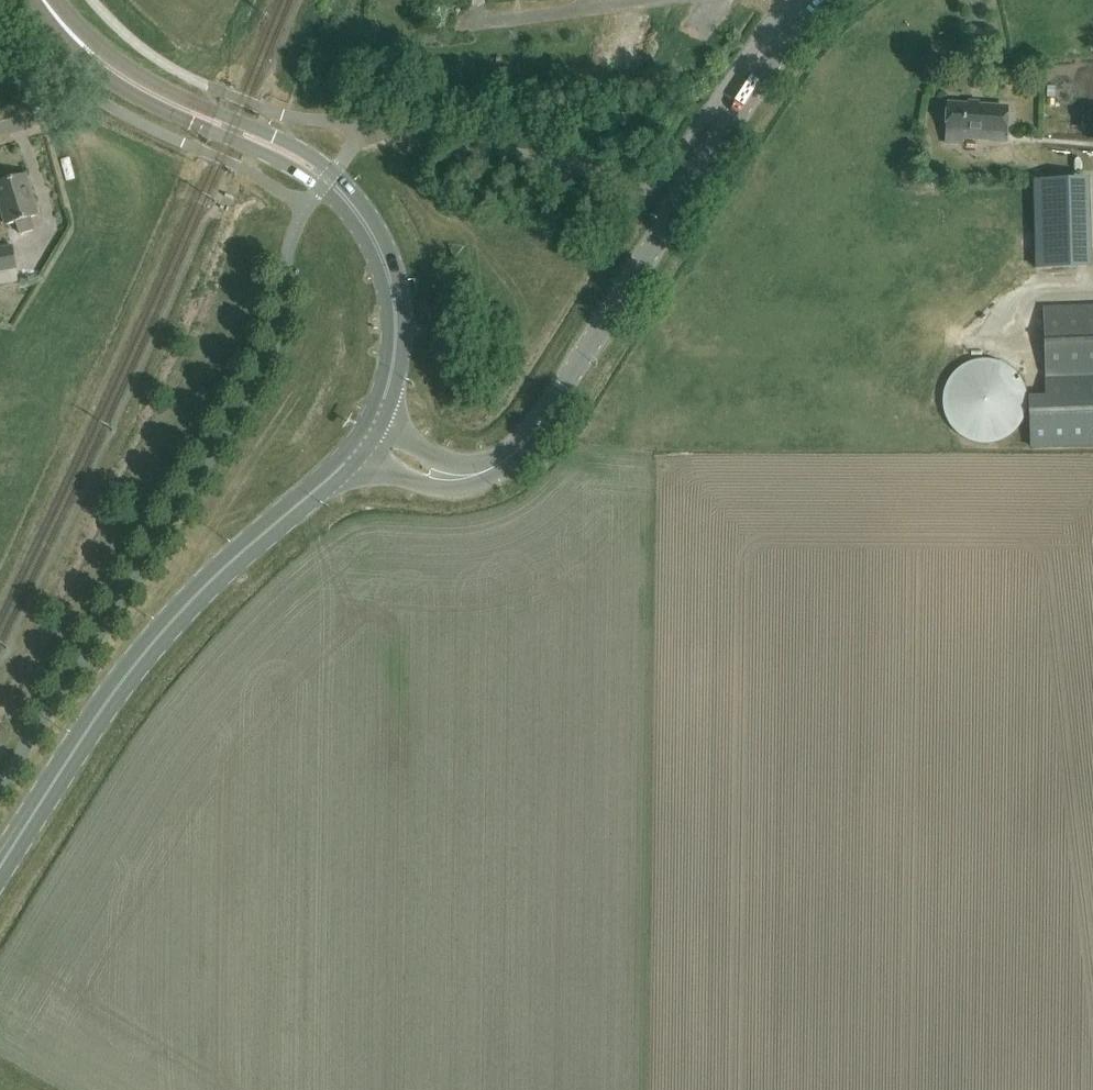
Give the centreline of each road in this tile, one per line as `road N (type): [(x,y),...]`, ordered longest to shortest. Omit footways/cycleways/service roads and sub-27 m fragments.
road 1 (tertiary): [(368,437),(445,475),(495,470),(508,459),(563,395),(699,174),(803,19),(825,0)]
road 2 (secondary): [(368,437),(389,392),(398,327),(387,267),(362,219),(326,180),(273,144),(121,79),(42,0)]
road 3 (secondary): [(0,870),(135,661),(243,548),(333,479),(368,437)]

